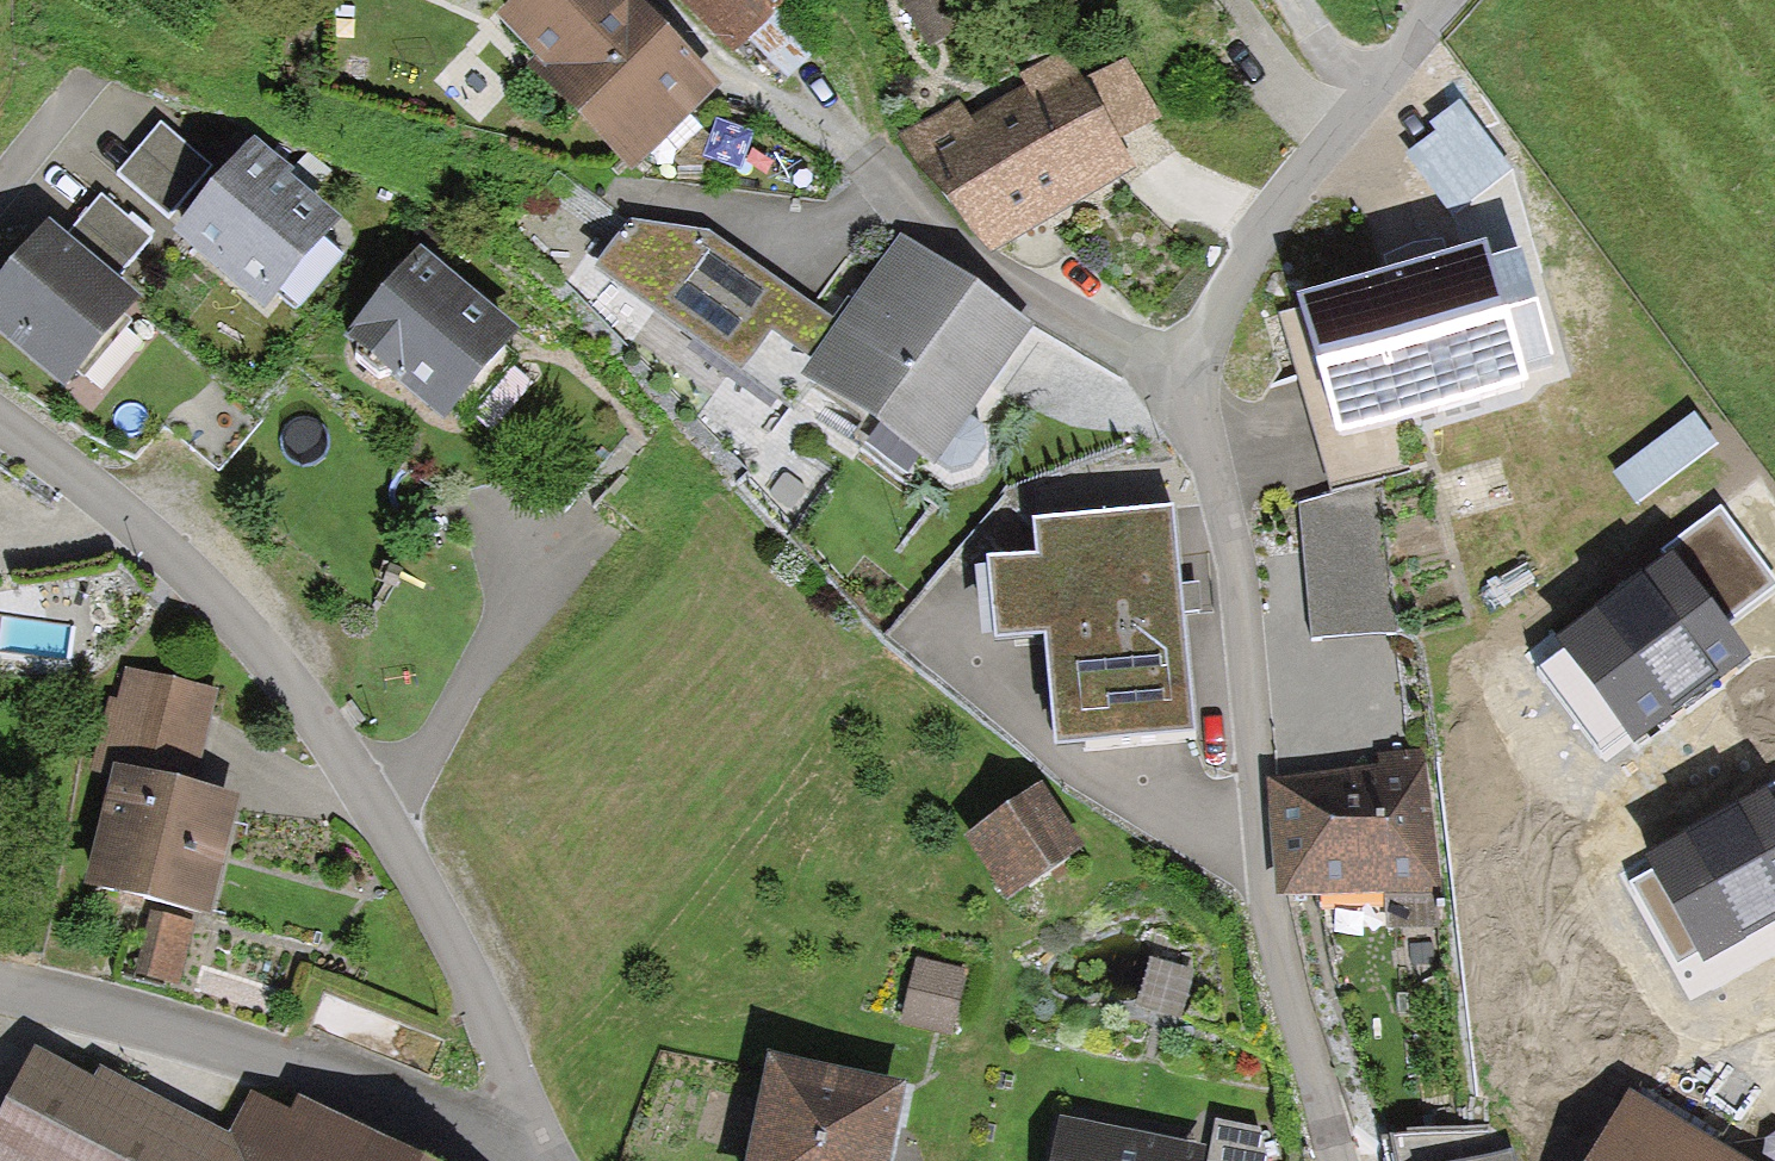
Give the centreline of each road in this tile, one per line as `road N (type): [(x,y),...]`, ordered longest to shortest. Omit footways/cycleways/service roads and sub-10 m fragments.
road 1 (residential): [(1442,0),(1272,223),(1186,362),(1239,572),(1269,924),(1330,1160)]
road 2 (residential): [(510,1160),(524,1100),(459,945),(371,798),(186,565),(79,475),(0,421)]
road 3 (residential): [(507,1160),(457,1129),(343,1080),(101,1004),(0,987)]

